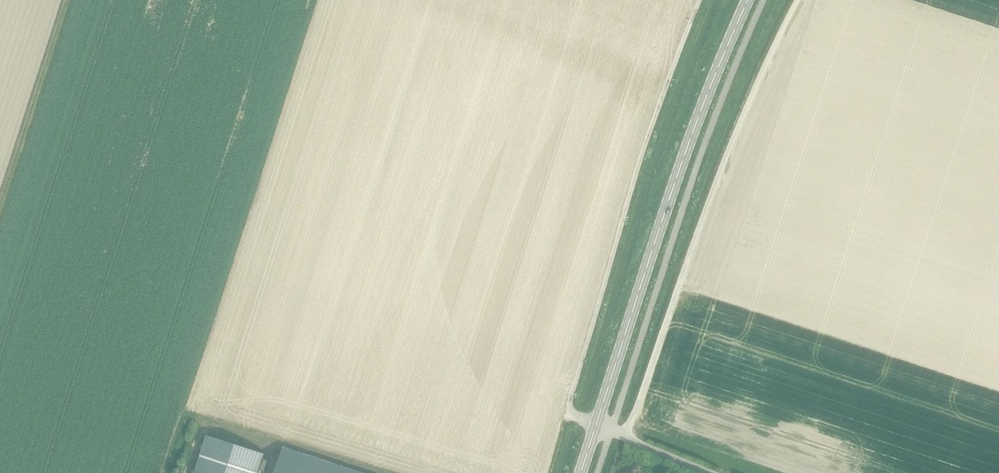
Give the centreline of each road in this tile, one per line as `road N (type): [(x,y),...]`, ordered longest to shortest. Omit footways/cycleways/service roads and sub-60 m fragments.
road 1 (tertiary): [(581,472),(694,129),(748,0)]
road 2 (track): [(64,0),(0,206)]

